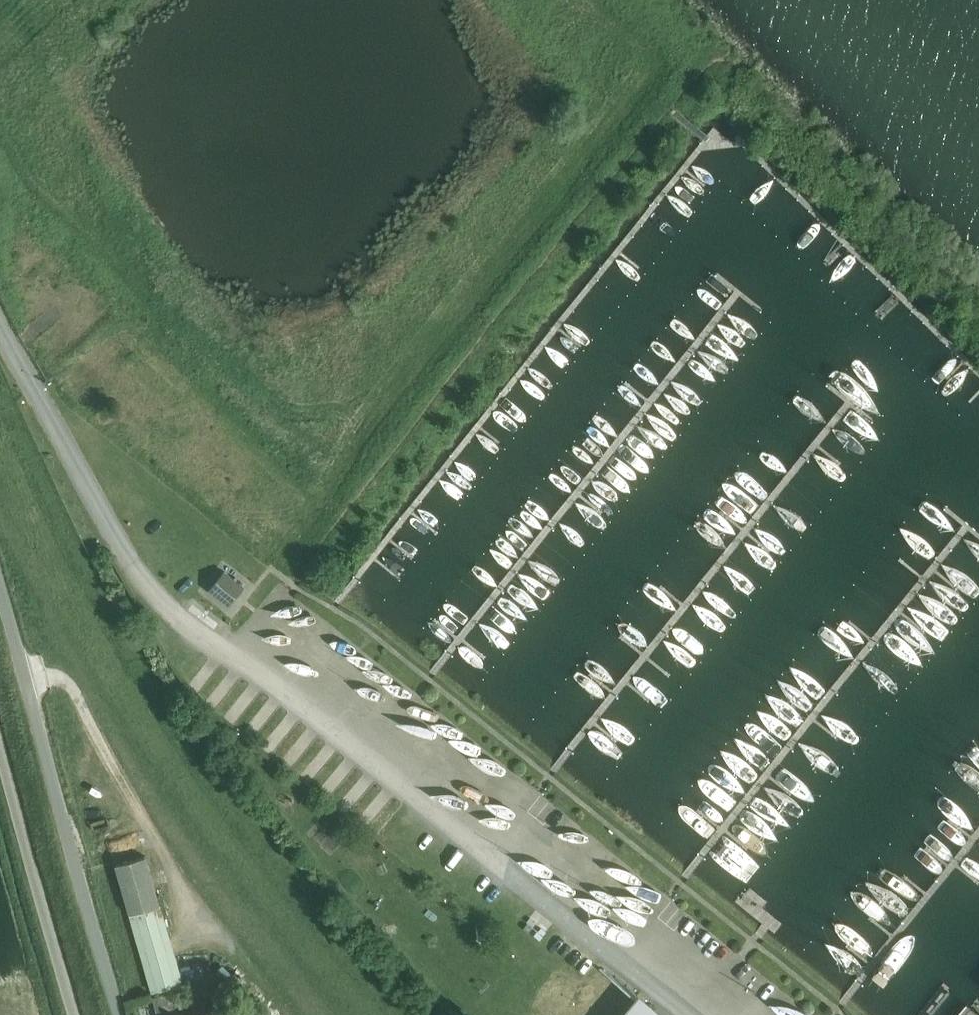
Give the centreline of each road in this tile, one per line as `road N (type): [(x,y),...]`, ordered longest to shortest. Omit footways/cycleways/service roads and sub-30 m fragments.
road 1 (unclassified): [(122,1014),(0,591)]
road 2 (unclassified): [(132,569),(0,316)]
road 3 (unclassified): [(74,1014),(0,767)]

